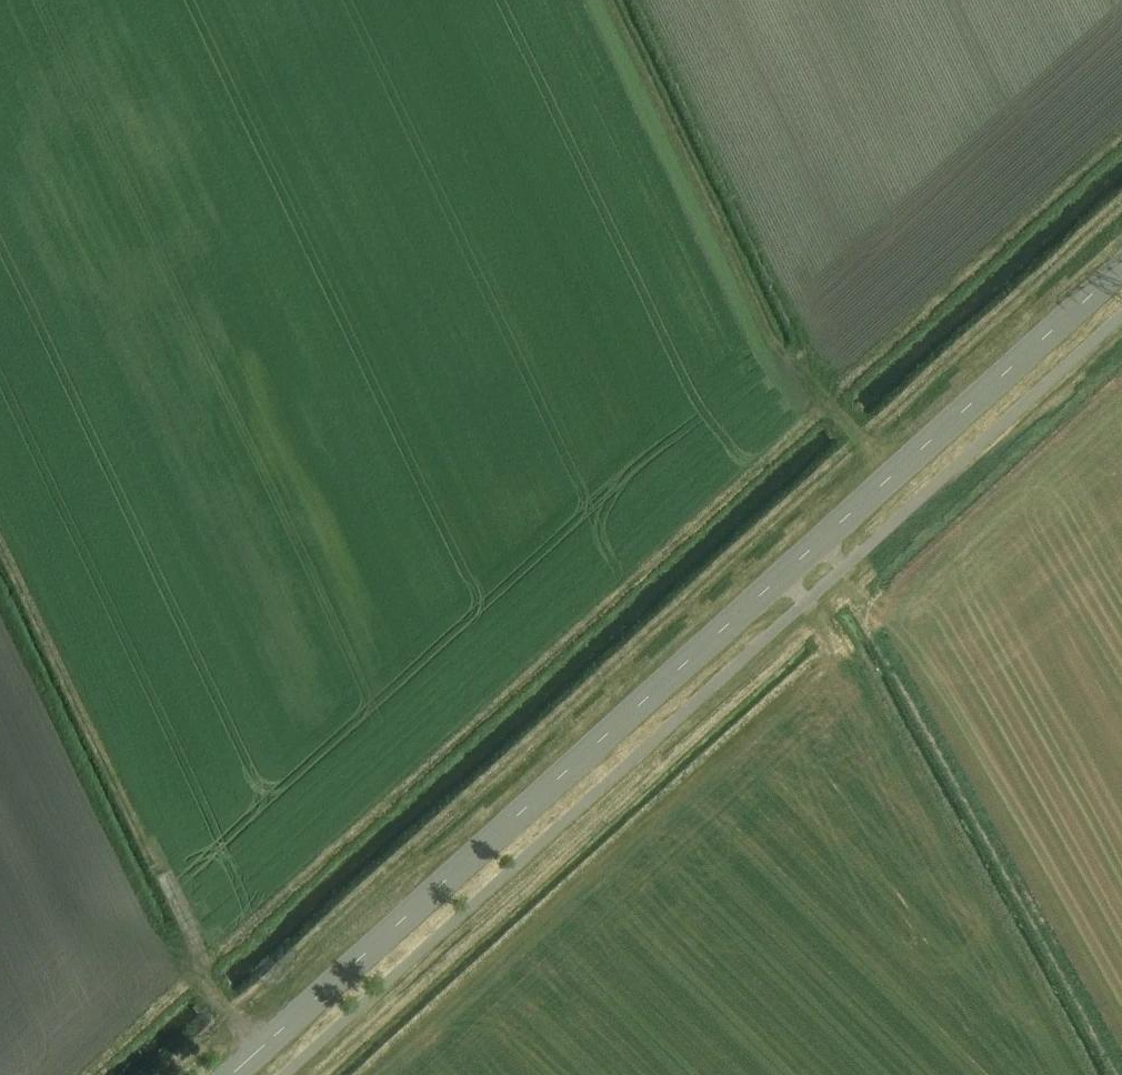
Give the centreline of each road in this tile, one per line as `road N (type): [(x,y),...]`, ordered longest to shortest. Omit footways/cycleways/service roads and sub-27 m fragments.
road 1 (tertiary): [(233,1074),(1121,267)]

